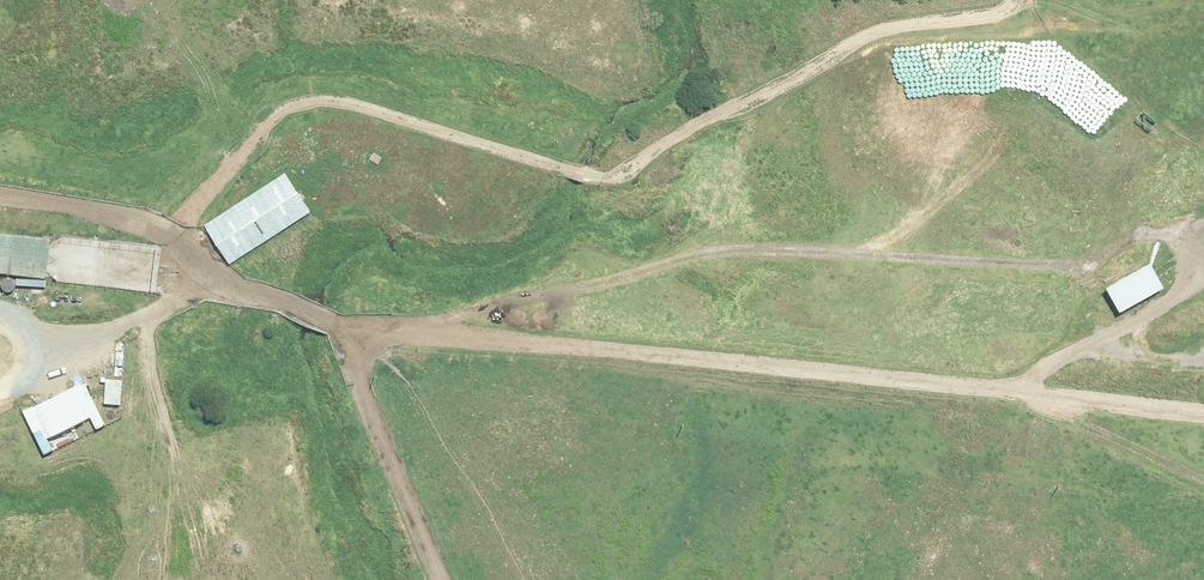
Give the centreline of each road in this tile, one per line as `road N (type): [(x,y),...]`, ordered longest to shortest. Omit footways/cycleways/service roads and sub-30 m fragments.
road 1 (track): [(35,346),(158,315),(200,295),(242,296),(376,336),(1203,418)]
road 2 (track): [(168,238),(283,114),(331,102),(610,184),(897,29),(1003,12),(1014,0)]
road 3 (track): [(376,336),(365,372),(450,579)]
road 4 (track): [(215,296),(193,256),(143,220),(0,197)]

